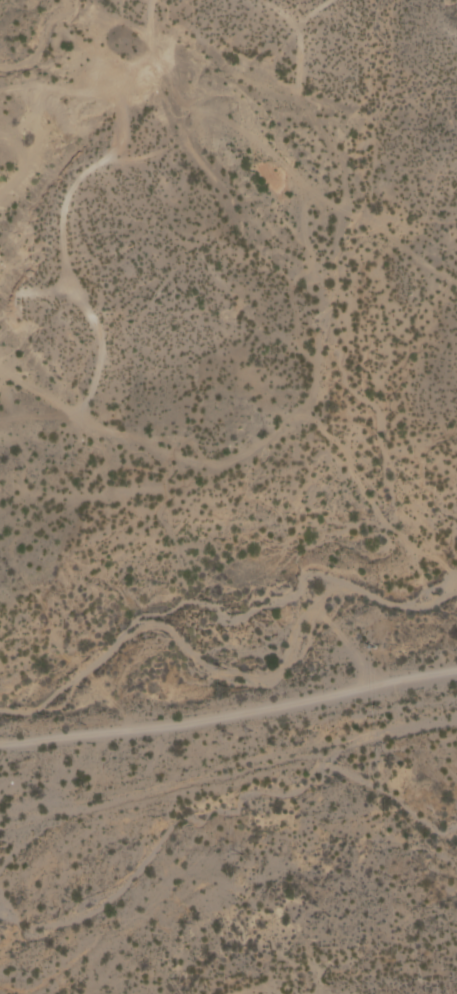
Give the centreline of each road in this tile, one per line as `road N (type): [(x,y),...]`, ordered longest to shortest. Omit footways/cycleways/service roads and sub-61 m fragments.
road 1 (track): [(337,246),(315,391),(293,422),(234,464),(172,458),(58,409),(0,373)]
road 2 (track): [(456,672),(255,710),(0,743)]

